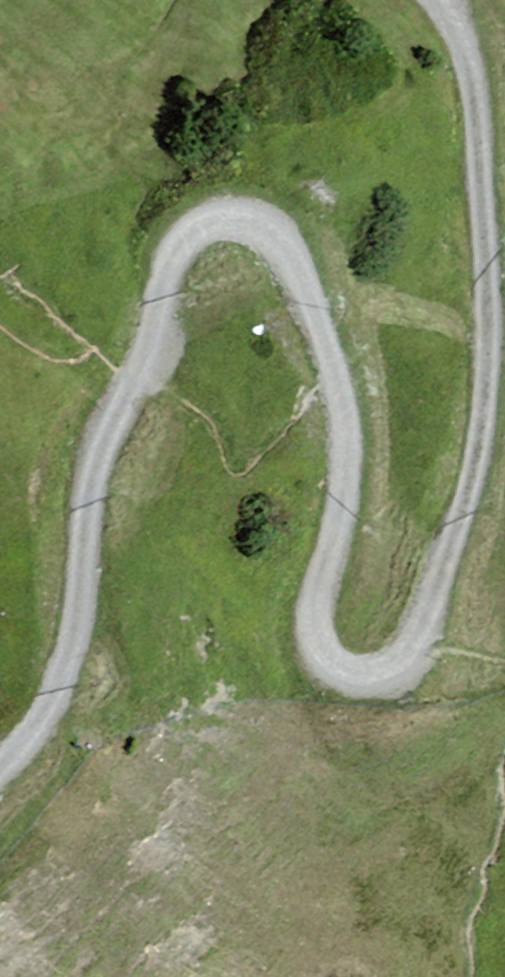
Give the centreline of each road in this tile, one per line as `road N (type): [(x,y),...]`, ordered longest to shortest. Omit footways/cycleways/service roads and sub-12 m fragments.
road 1 (track): [(342,365),(335,321),(283,226),(236,205),(187,236),(171,320),(149,374),(105,442),(91,590),(56,708),(0,764)]
road 2 (track): [(438,625),(418,669),(362,671),(318,615),(350,495),(342,365)]
road 3 (track): [(504,306),(468,520),(438,625)]
road 4 (track): [(461,0),(486,86),(504,249)]

